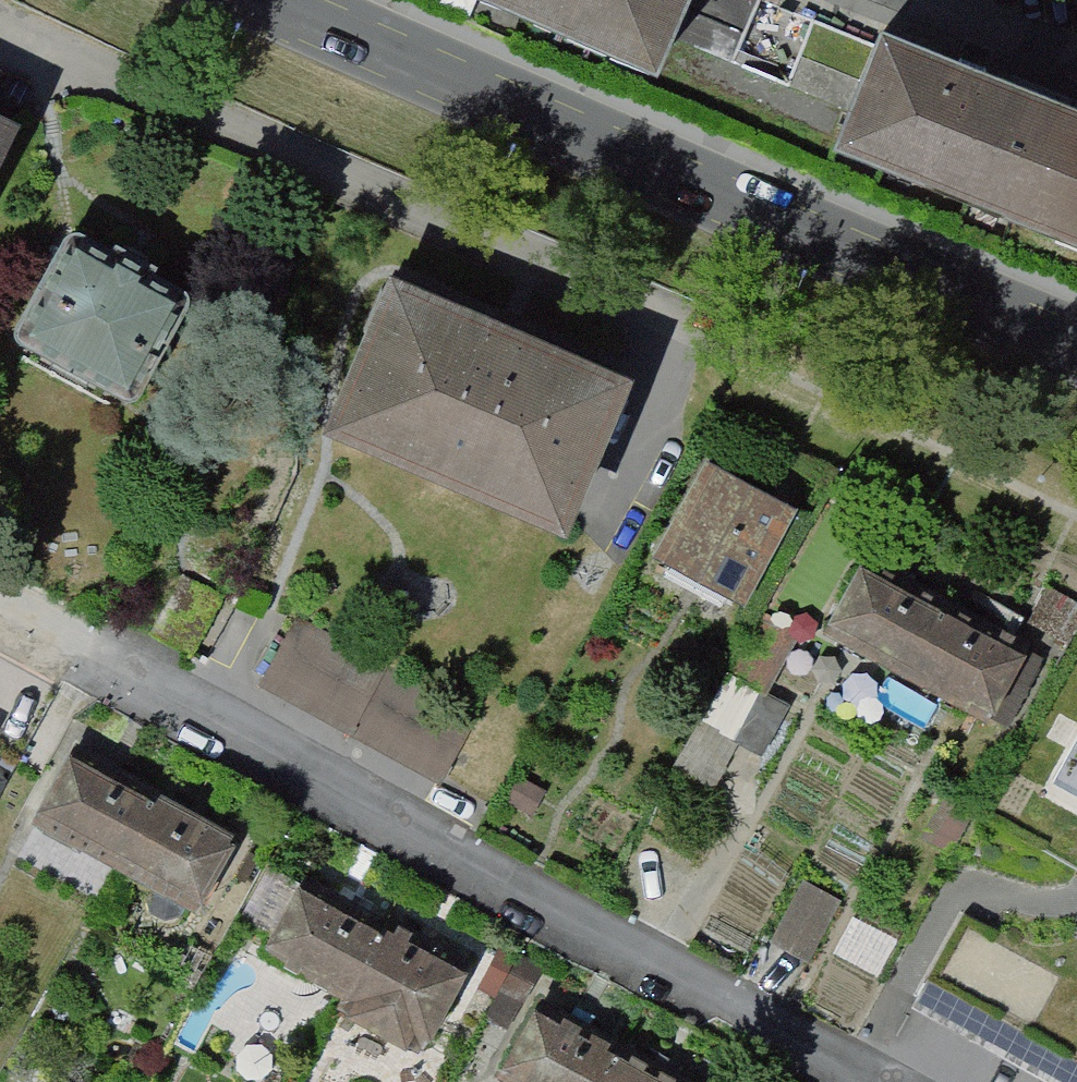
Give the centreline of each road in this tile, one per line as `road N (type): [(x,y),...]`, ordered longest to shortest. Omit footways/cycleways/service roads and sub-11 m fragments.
road 1 (residential): [(0,608),(859,1081)]
road 2 (tertiary): [(267,0),(1076,348)]
road 3 (residential): [(725,341),(0,28)]
road 4 (residential): [(1076,58),(940,0)]

